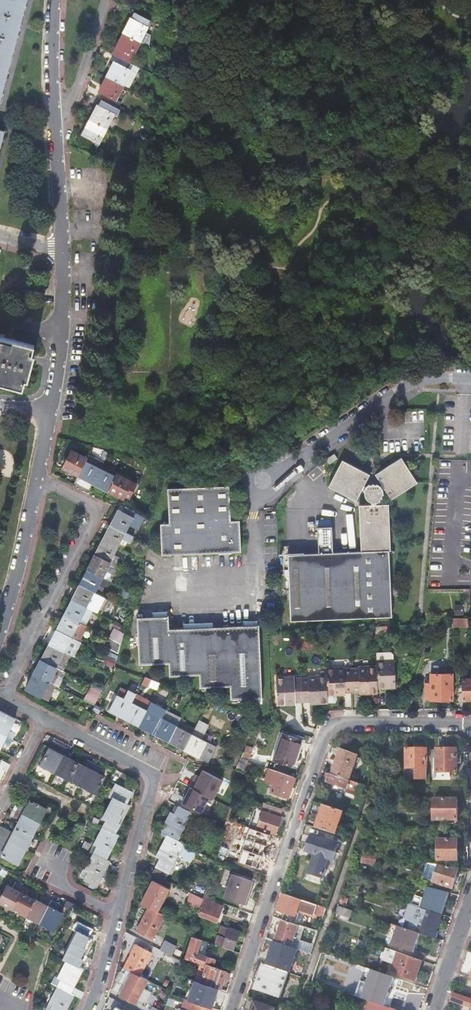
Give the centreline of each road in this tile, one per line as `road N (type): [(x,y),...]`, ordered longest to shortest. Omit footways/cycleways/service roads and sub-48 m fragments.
road 1 (residential): [(231,1009),(325,733),(344,723),(470,721)]
road 2 (residential): [(5,697),(99,511),(39,482)]
road 3 (residential): [(49,720),(159,777),(118,915)]
road 4 (residential): [(470,379),(407,385),(262,483)]
road 5 (residential): [(64,252),(58,371),(39,482)]
road 6 (residential): [(39,482),(0,635)]
road 7 (residential): [(64,252),(55,118)]
road 8 (residential): [(55,118),(74,96),(106,0)]

